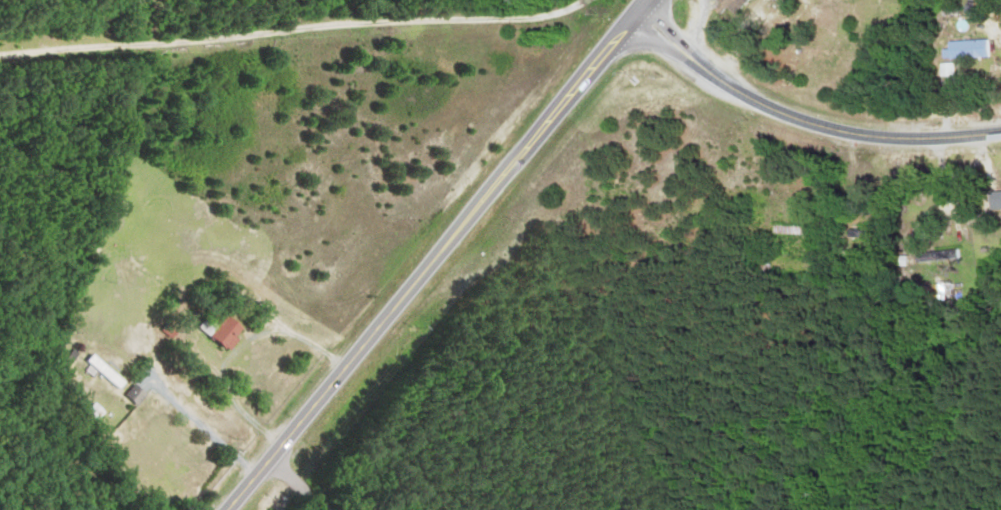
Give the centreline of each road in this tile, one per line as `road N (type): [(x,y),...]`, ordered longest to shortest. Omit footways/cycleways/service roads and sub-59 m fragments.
road 1 (trunk): [(228,509),(649,0)]
road 2 (residential): [(0,56),(378,19),(525,18),(583,0)]
road 3 (tertiary): [(638,13),(720,82),(813,124),(913,138),(1000,131)]

